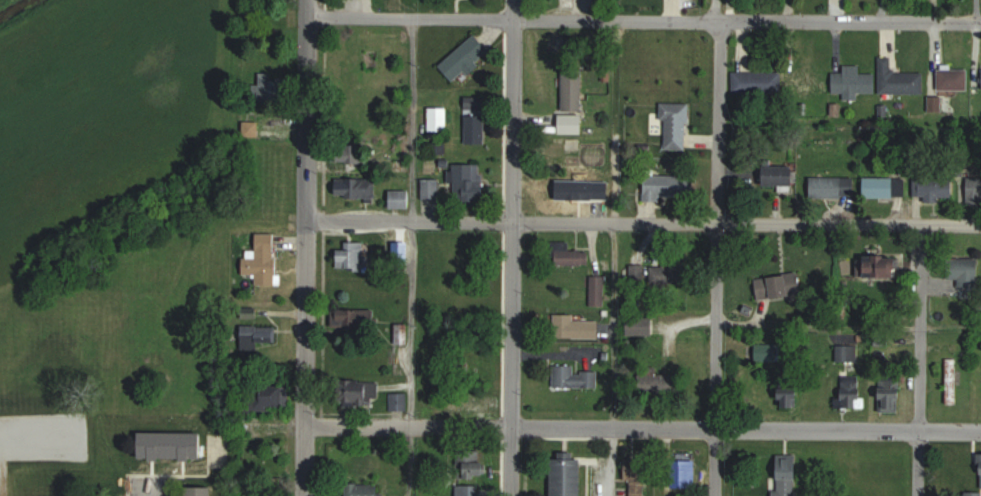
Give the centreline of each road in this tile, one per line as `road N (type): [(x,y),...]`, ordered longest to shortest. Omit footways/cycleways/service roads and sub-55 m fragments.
road 1 (residential): [(304,423),(980,430)]
road 2 (residential): [(306,220),(980,225)]
road 3 (residential): [(308,12),(980,21)]
road 4 (residential): [(303,495),(308,0)]
road 5 (residential): [(512,495),(516,0)]
road 6 (residential): [(714,495),(717,20)]
road 7 (residential): [(918,495),(918,224)]

